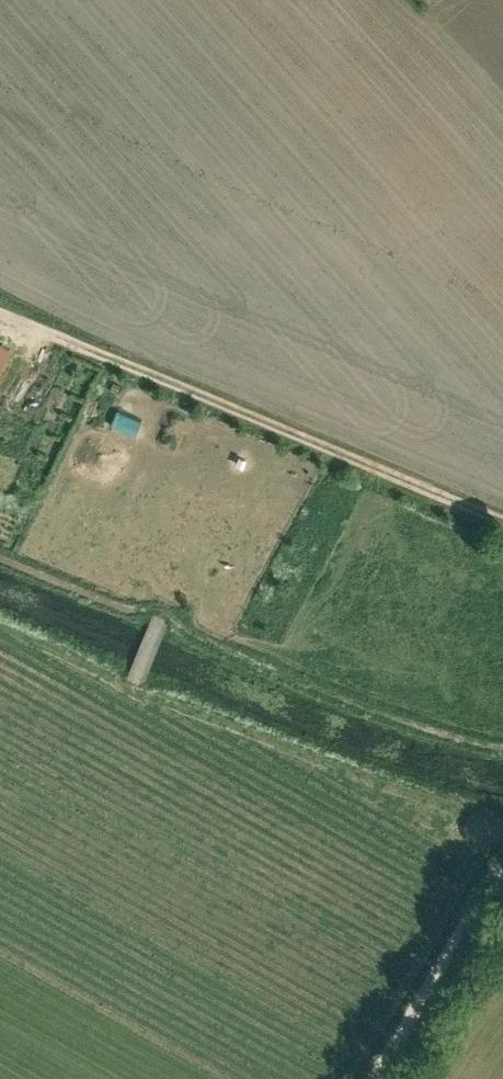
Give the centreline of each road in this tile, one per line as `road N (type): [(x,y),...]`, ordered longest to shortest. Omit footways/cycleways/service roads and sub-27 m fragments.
road 1 (track): [(502,525),(0,314)]
road 2 (track): [(502,869),(376,1078)]

